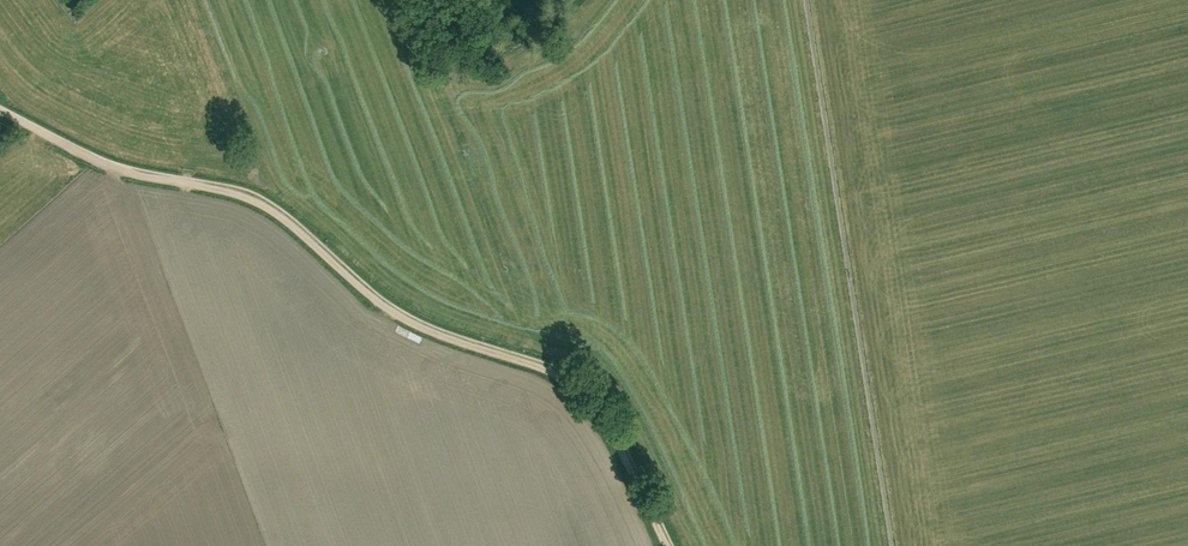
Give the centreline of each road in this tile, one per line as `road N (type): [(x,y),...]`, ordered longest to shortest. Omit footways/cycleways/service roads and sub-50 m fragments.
road 1 (track): [(668,545),(612,439),(562,378),(416,326),(261,204),(114,169),(0,112)]

